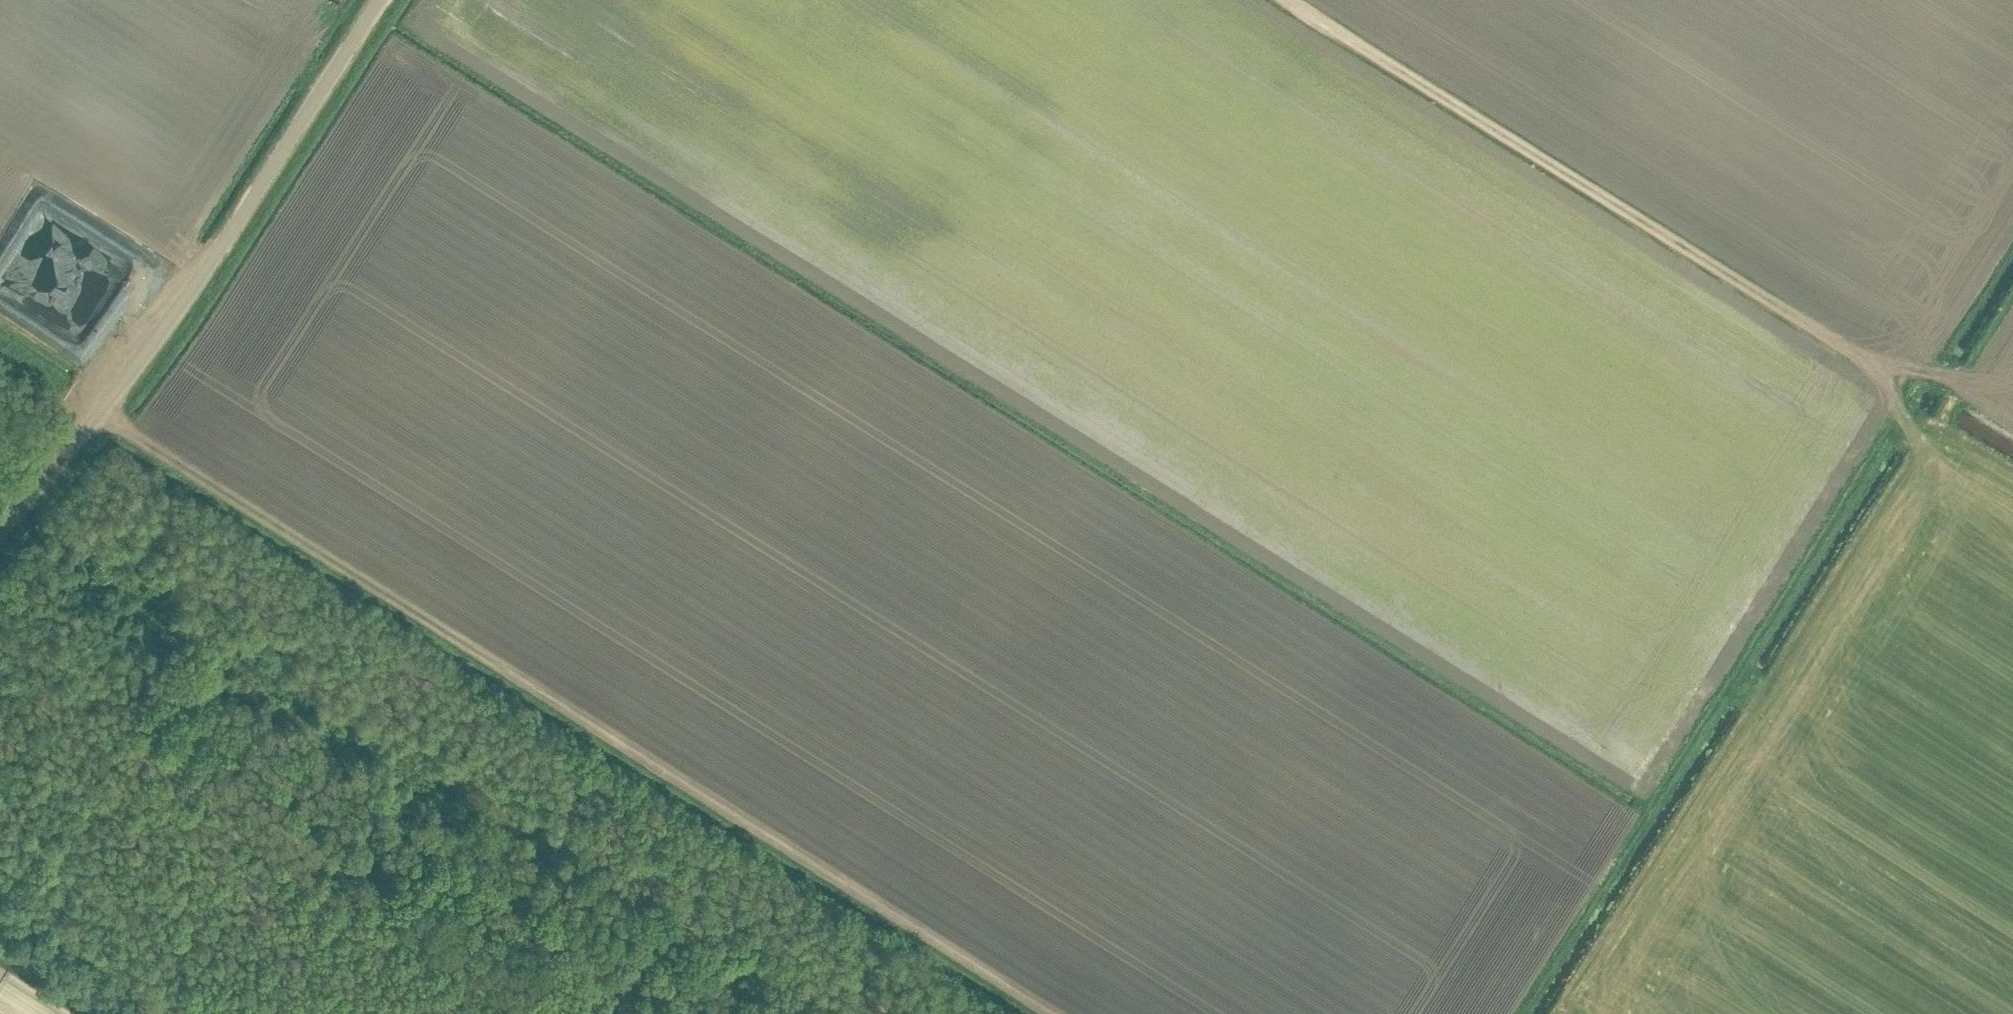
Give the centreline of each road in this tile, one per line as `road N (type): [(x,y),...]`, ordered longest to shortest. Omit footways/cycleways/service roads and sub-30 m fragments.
road 1 (unclassified): [(0,526),(195,282),(378,0)]

